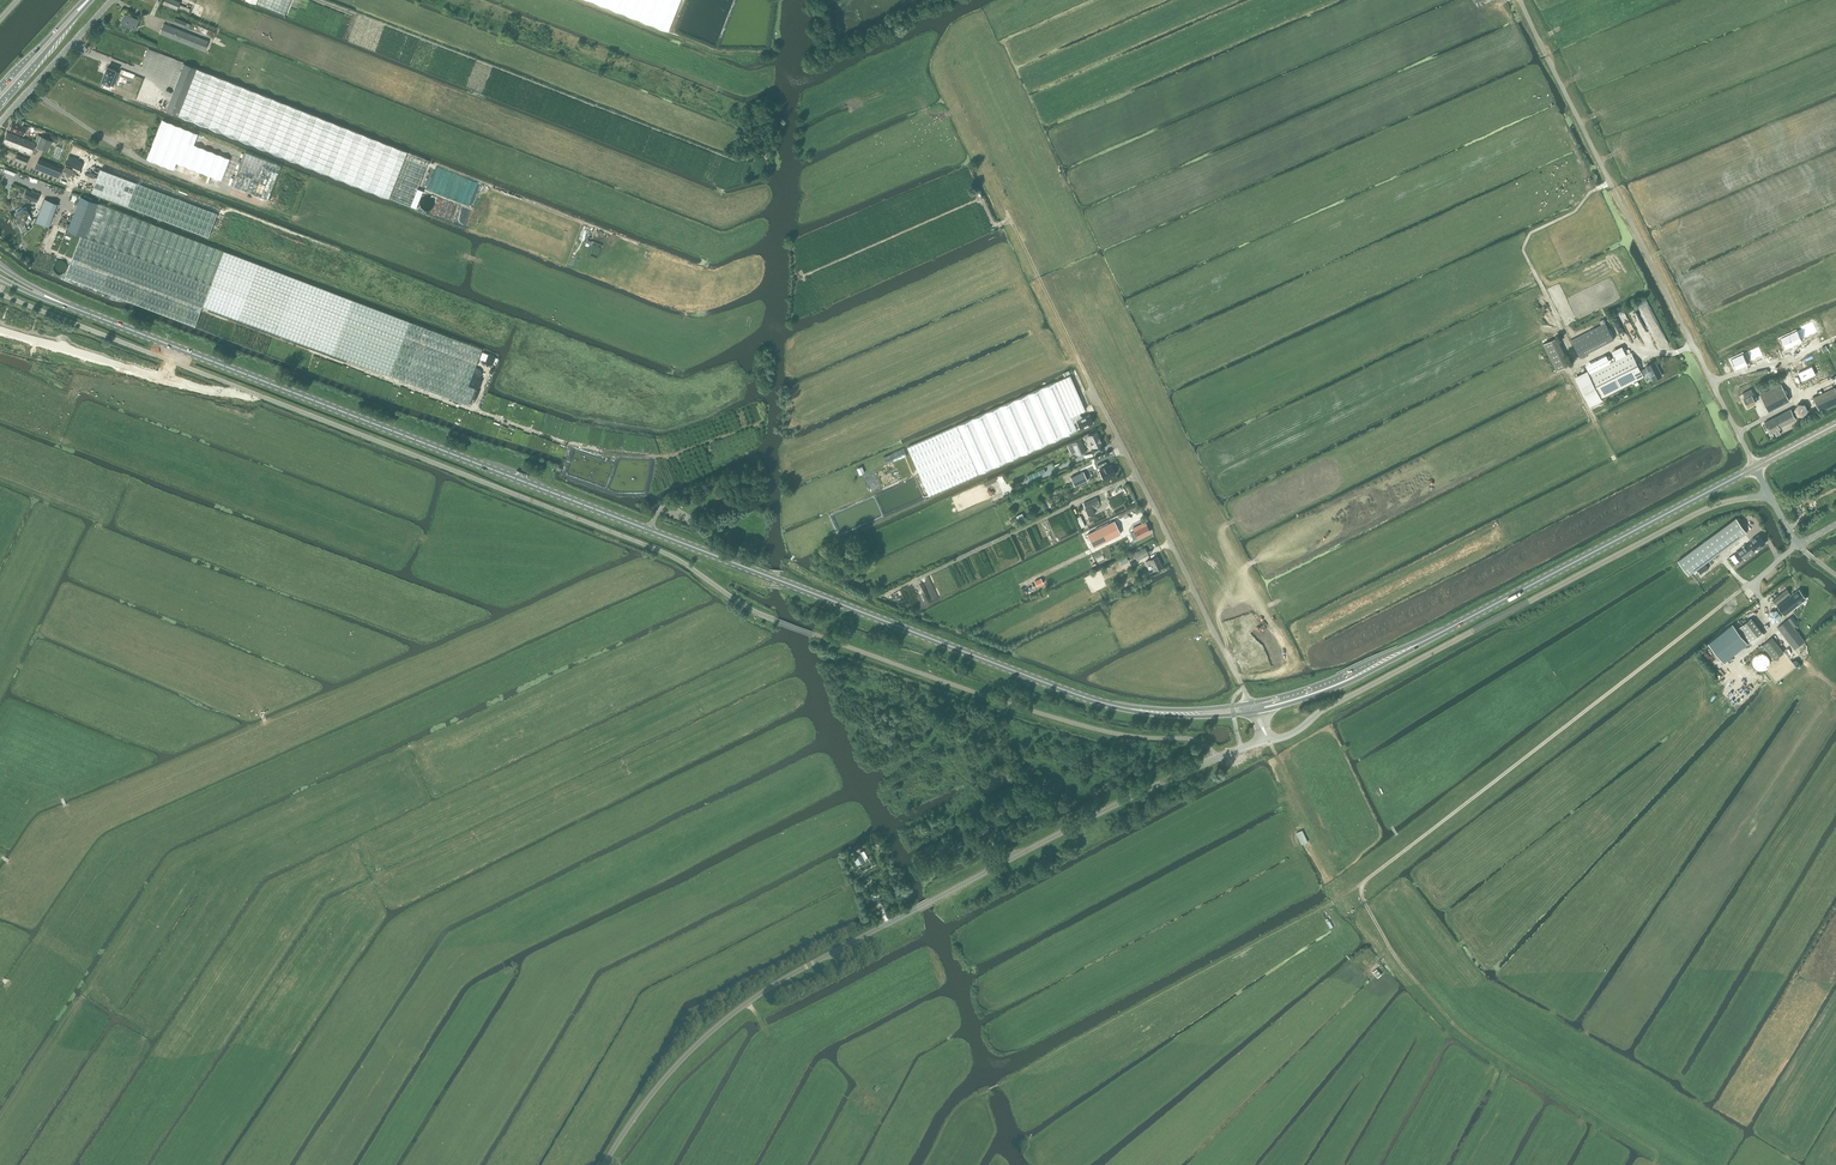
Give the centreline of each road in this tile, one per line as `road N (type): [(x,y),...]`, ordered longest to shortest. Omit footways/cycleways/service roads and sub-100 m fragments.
road 1 (primary): [(1175,714),(1076,695),(50,298)]
road 2 (unclassified): [(604,1164),(672,1071),(768,989),(1114,806),(1269,741)]
road 3 (unclassified): [(1269,741),(1704,510),(1769,493)]
road 4 (unclassified): [(1755,467),(1520,0)]
road 5 (track): [(1362,886),(1752,585)]
road 6 (track): [(1677,1164),(1464,1034),(1401,964),(1362,886)]
road 7 (track): [(1089,380),(1011,220),(995,226),(981,200),(793,279)]
road 8 (primary): [(1387,659),(1755,467)]
road 9 (unclassified): [(1250,703),(1089,380)]
road 10 (track): [(982,17),(958,28),(944,68),(1011,220)]
road 11 (unclassified): [(0,122),(112,0)]
road 12 (primary): [(1387,659),(1250,703)]
road 13 (primary): [(0,105),(92,0)]
road 14 (primary): [(1259,710),(1320,693),(1387,659)]
road 15 (primary): [(84,0),(0,88)]

